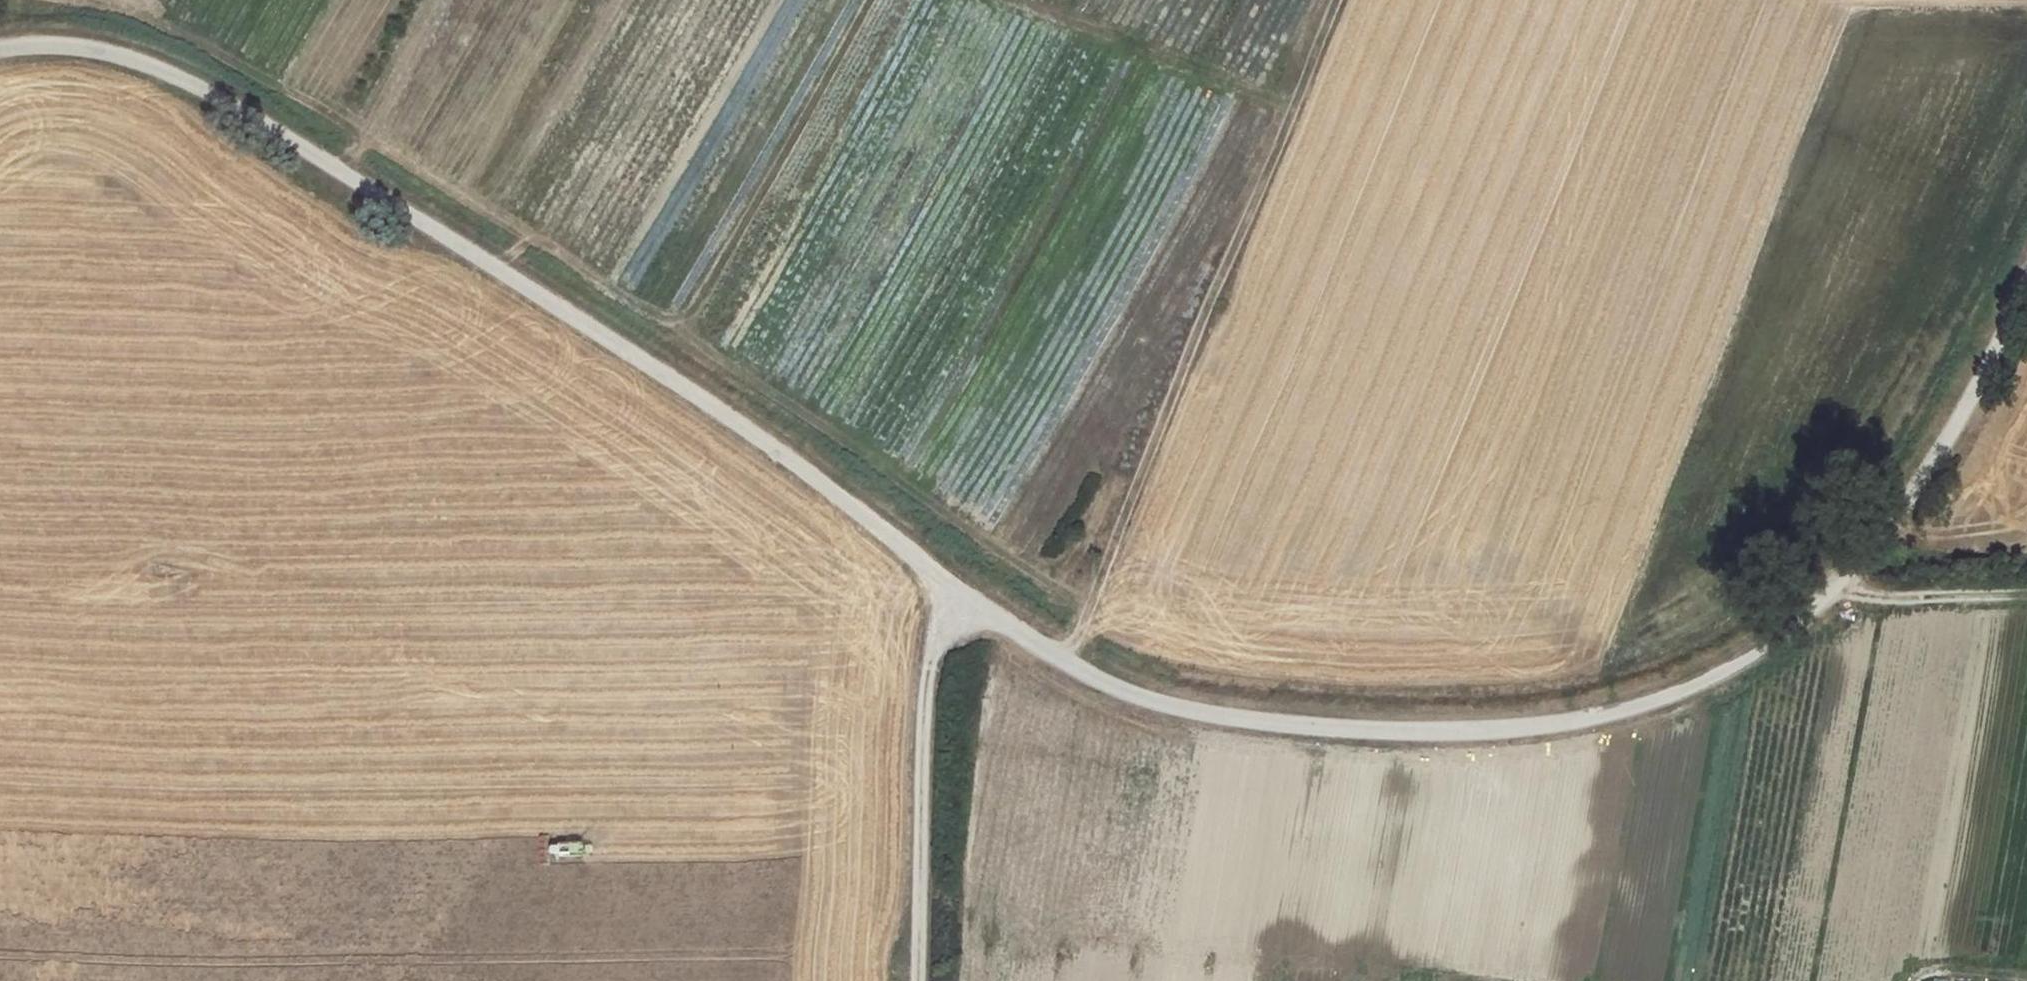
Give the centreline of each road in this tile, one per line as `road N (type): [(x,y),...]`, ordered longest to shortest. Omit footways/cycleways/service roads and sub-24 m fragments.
road 1 (unclassified): [(0,49),(112,56),(255,124),(686,390),(947,582),(1112,687),(1187,710),(1301,726),(1529,727),(1639,706),(1744,661),(1831,594),(1901,513),(1972,396),(2026,281)]
road 2 (track): [(919,980),(924,671),(947,582)]
road 3 (track): [(1840,584),(1869,597),(2026,590)]

